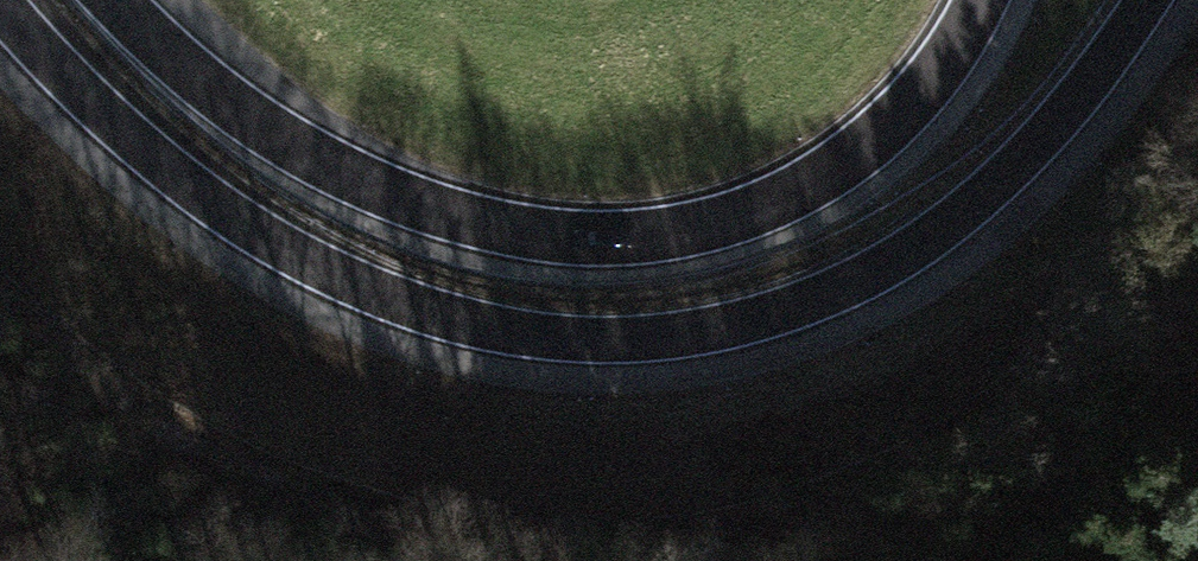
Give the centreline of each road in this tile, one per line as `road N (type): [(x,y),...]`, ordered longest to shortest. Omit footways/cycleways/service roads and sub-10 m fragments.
road 1 (motorway): [(0,16),(122,142),(280,253),(367,296),(460,326),(606,345),(696,338),(803,310),(916,252),(1028,158),(1149,0)]
road 2 (motorway): [(982,0),(930,84),(849,162),(760,212),(687,234),(609,244),(488,229),(365,183),(252,115),(124,0)]

